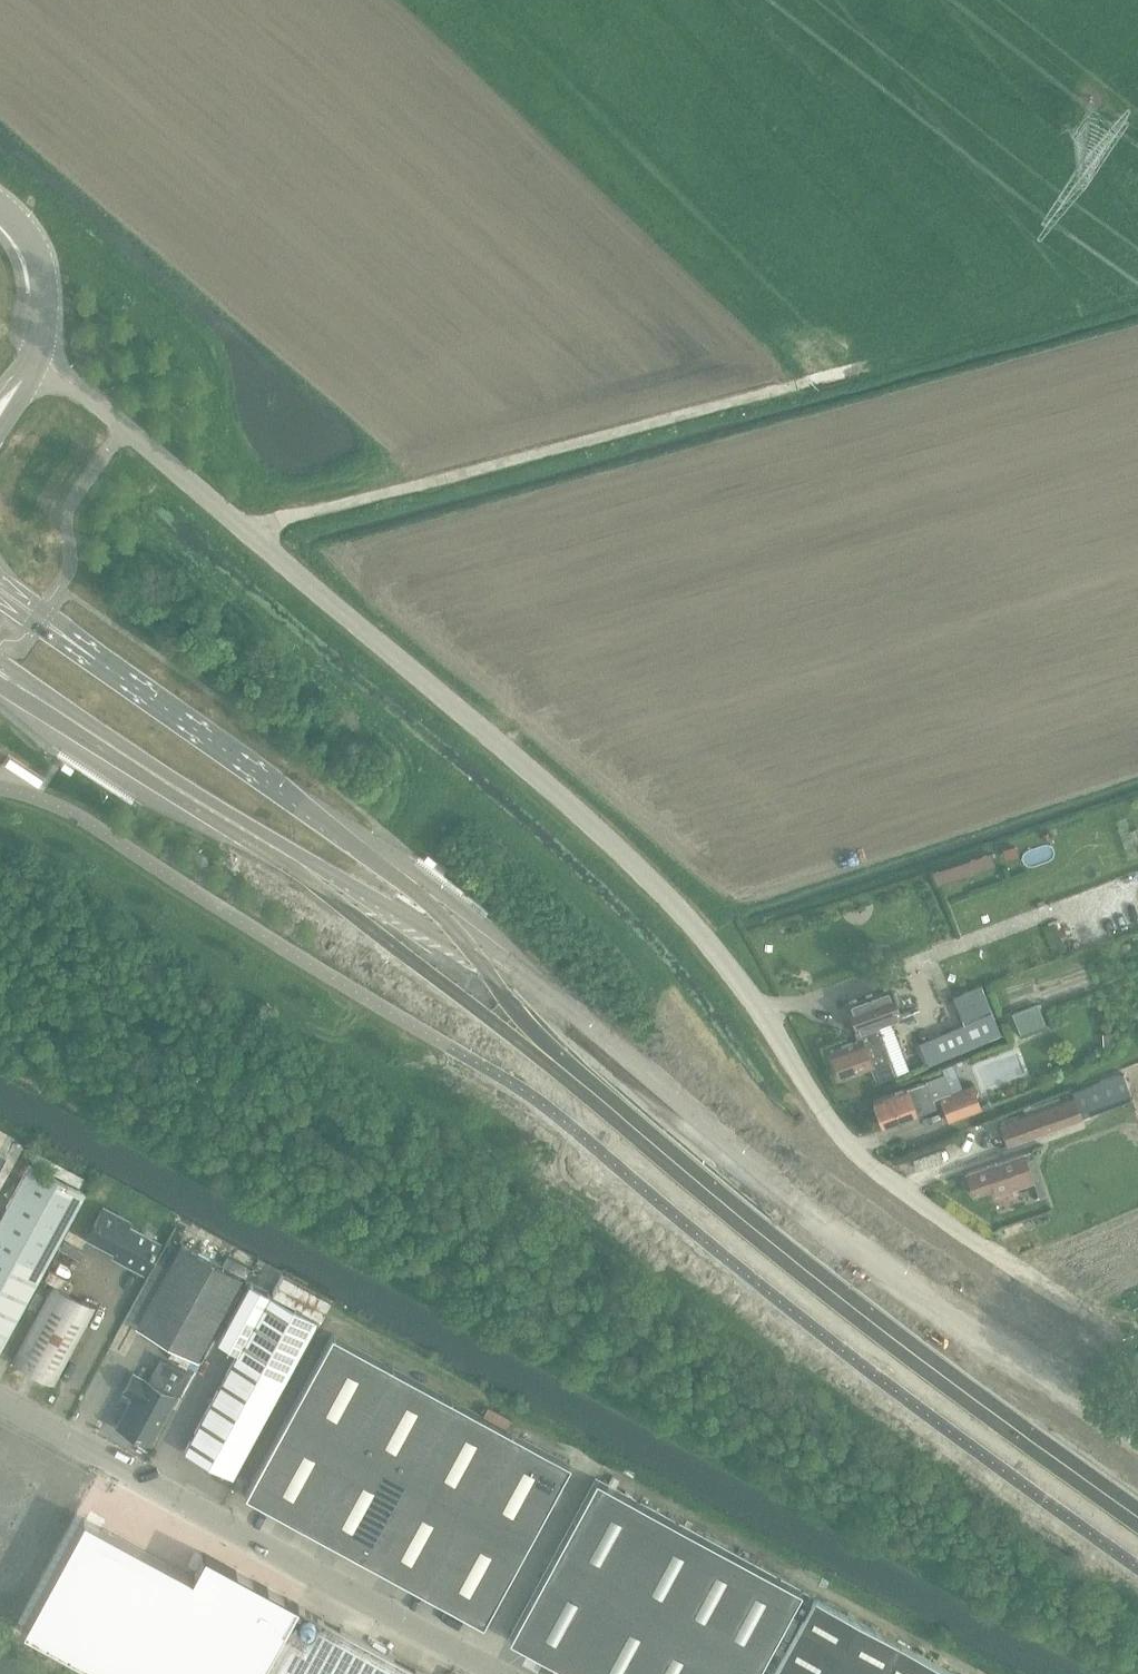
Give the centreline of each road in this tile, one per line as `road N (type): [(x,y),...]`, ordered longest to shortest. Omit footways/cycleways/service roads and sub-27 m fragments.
road 1 (unclassified): [(36,356),(602,834),(706,939),(830,1127),(864,1162),(1085,1315)]
road 2 (primary): [(48,706),(469,993),(883,1330),(1137,1515)]
road 3 (primary): [(1137,1458),(943,1315),(402,880),(84,651)]
road 4 (unclassified): [(499,1673),(0,1405)]
road 5 (track): [(247,537),(792,391)]
road 6 (unclassified): [(36,356),(42,265),(28,235),(0,206)]

